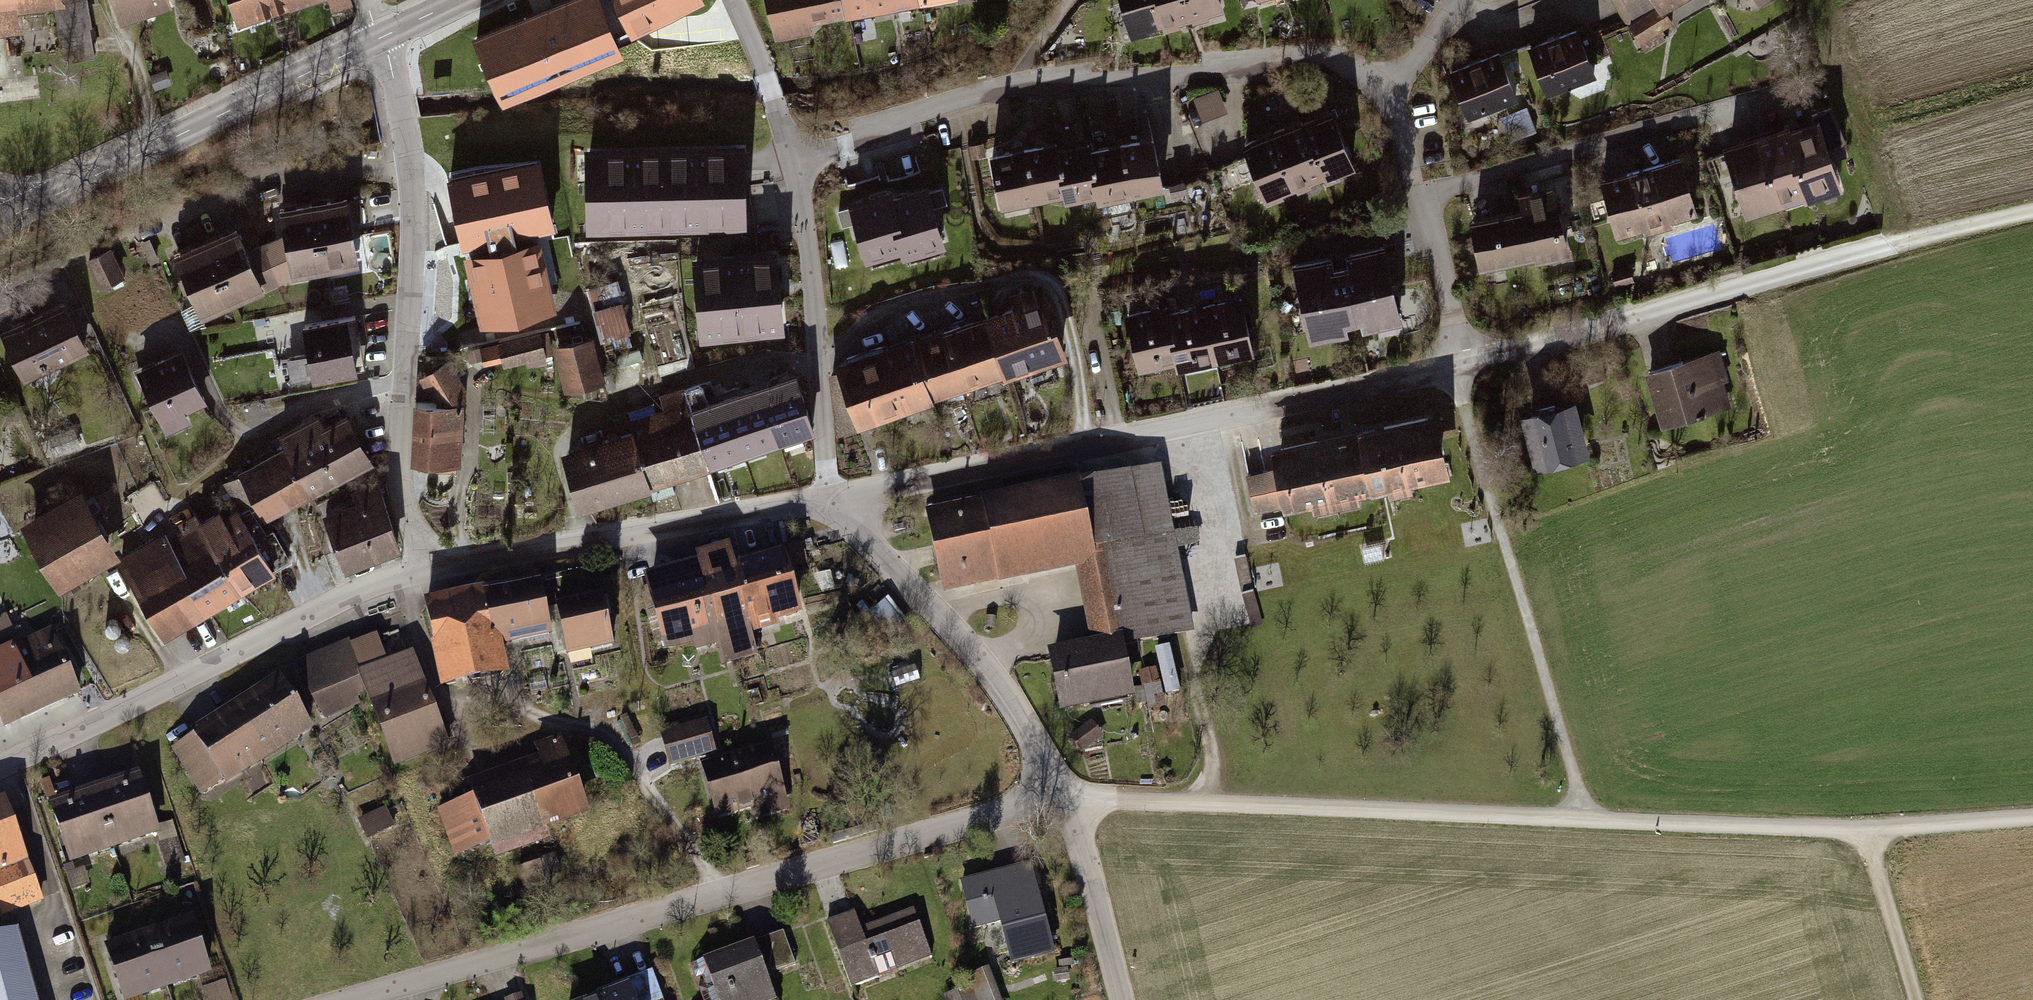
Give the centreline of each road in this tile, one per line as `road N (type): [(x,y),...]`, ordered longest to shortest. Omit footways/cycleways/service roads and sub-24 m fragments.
road 1 (track): [(2032,821),(1871,835),(1080,802)]
road 2 (residential): [(1080,802),(371,999)]
road 3 (residential): [(1463,365),(835,502)]
road 4 (residential): [(801,166),(1008,92),(1309,61),(1342,64),(1385,88)]
road 5 (residential): [(381,37),(412,182),(416,239),(402,478),(428,571)]
road 6 (track): [(407,385),(313,409),(258,443),(121,556),(122,577),(179,685)]
road 7 (track): [(1588,824),(1502,534),(1463,365)]
road 8 (residential): [(428,571),(0,768)]
road 9 (residential): [(1902,245),(1463,365)]
road 10 (track): [(487,968),(421,793),(423,767),(467,748),(400,580)]
road 11 (secondary): [(0,220),(381,37)]
road 12 (residential): [(835,502),(428,571)]
road 13 (residential): [(1419,196),(1801,87)]
road 14 (residential): [(835,502),(977,647),(1080,802)]
road 15 (track): [(735,900),(614,735),(486,704),(454,712)]
road 16 (residential): [(801,166),(835,502)]
road 17 (unclassified): [(1122,999),(1083,847),(1080,802)]
road 18 (residential): [(731,0),(801,166)]
road 19 (track): [(138,348),(164,338),(187,342),(219,415),(258,443)]
road 20 (residential): [(1419,196),(1463,365)]
road 21 (track): [(1919,999),(1871,835)]
road 22 (unclassified): [(2032,217),(1902,245)]

